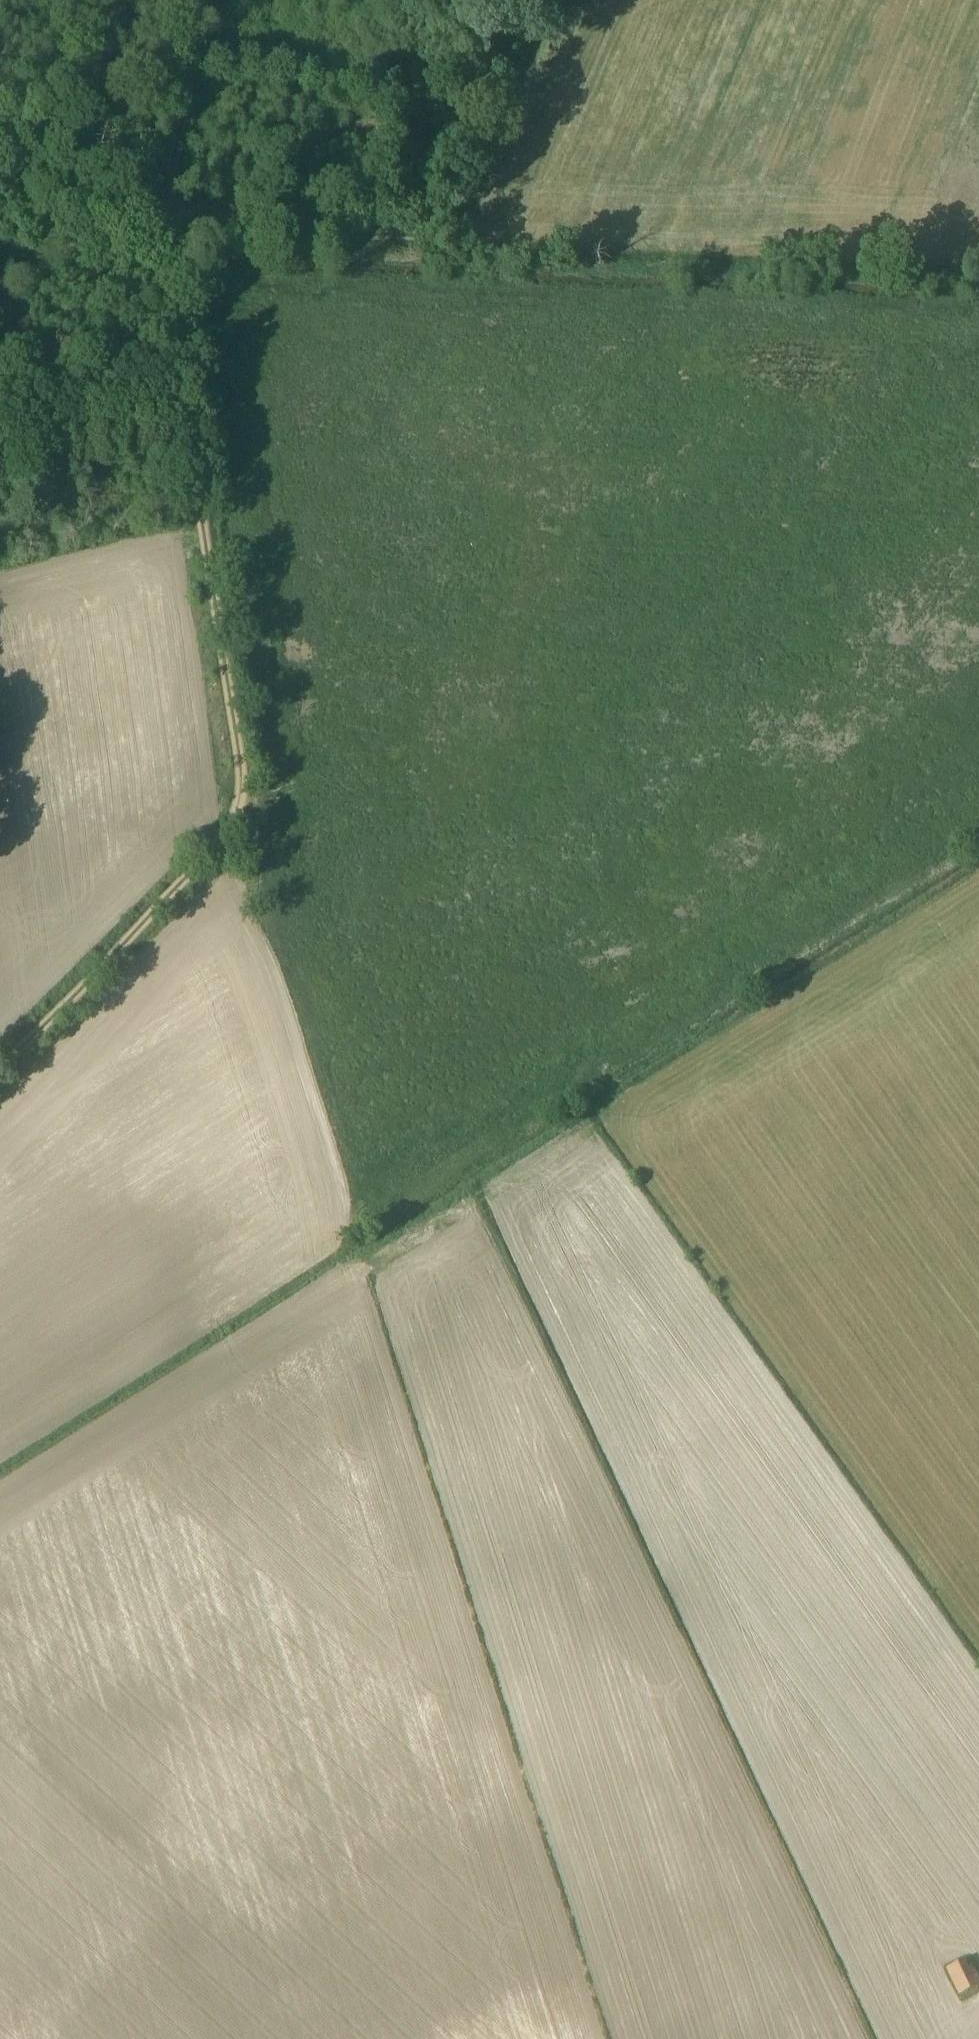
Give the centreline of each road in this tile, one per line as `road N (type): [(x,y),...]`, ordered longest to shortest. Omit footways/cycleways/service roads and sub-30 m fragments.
road 1 (track): [(0,1071),(238,818),(239,723),(162,270),(163,217)]
road 2 (track): [(163,217),(451,223)]
road 3 (track): [(163,217),(197,0)]
road 4 (track): [(163,217),(0,239)]

